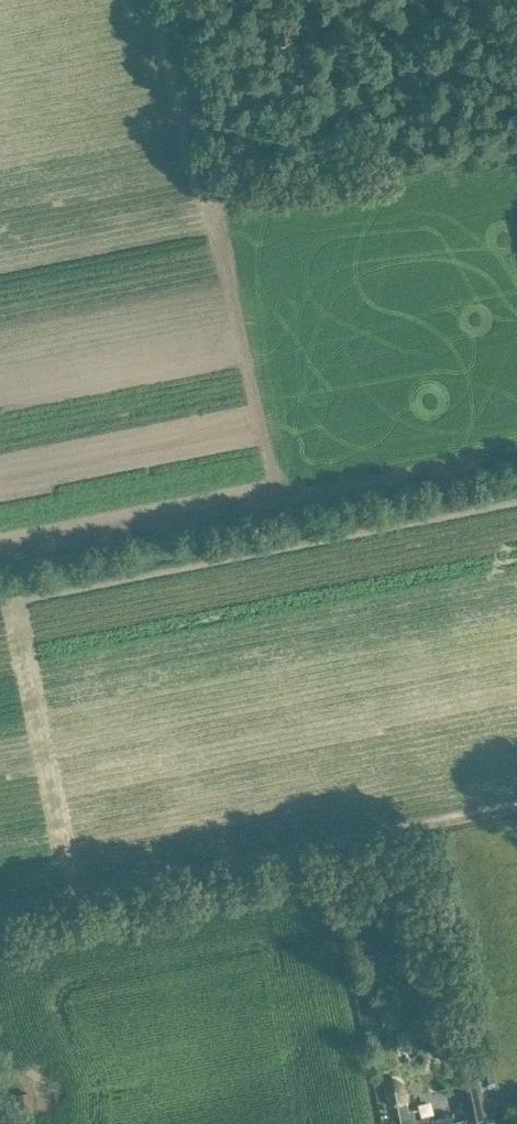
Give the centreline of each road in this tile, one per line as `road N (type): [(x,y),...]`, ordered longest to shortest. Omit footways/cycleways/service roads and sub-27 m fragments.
road 1 (unclassified): [(0,914),(516,815)]

